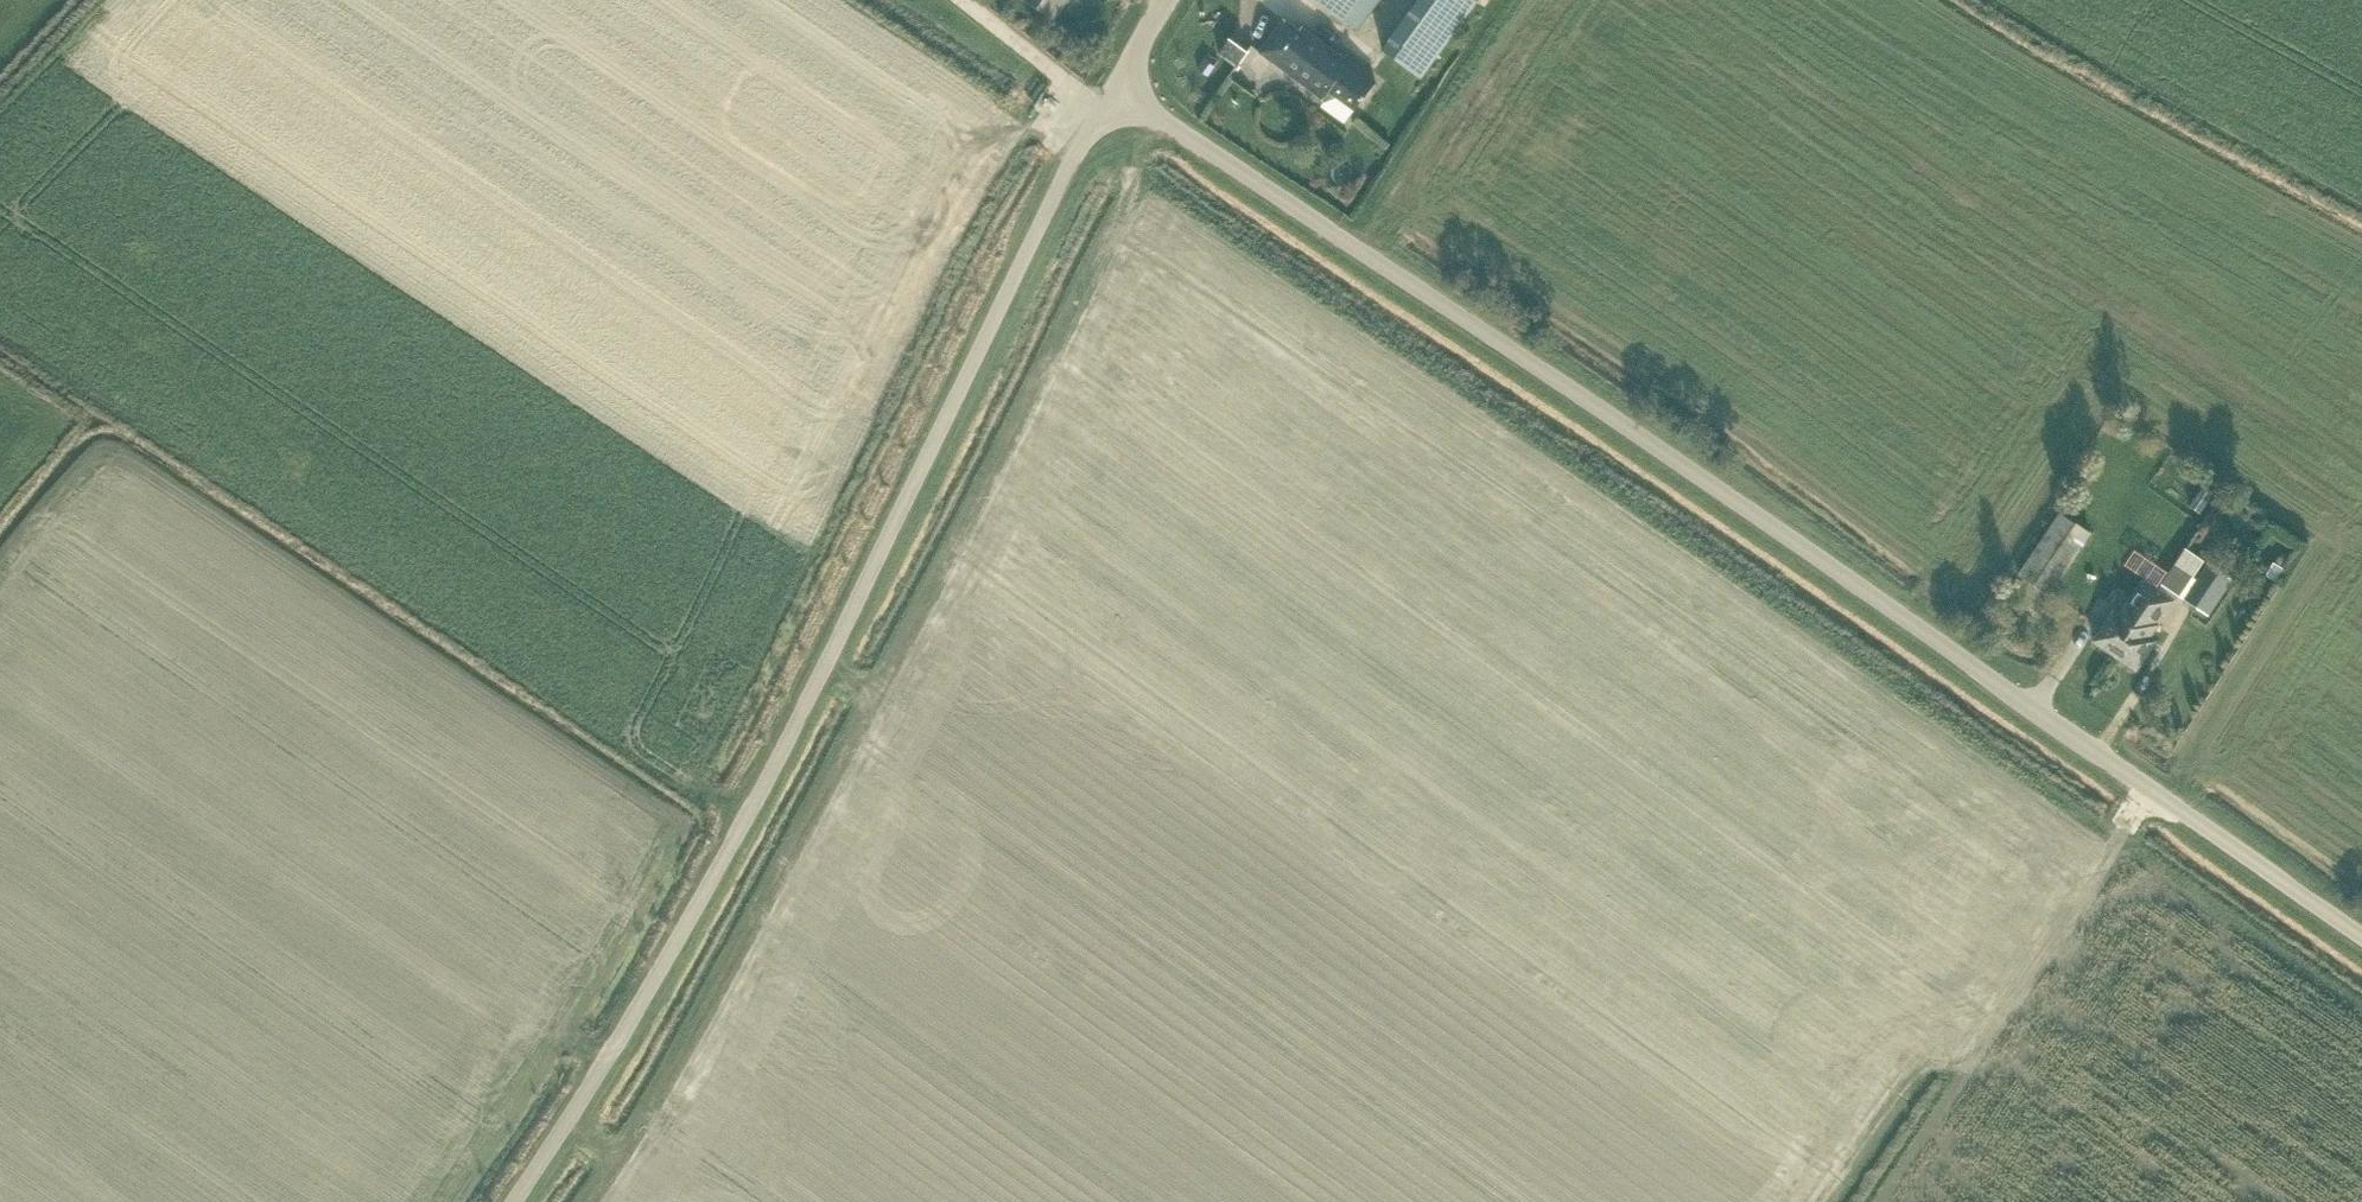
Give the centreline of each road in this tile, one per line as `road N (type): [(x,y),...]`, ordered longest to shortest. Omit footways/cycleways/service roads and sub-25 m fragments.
road 1 (unclassified): [(2361,937),(1116,86)]
road 2 (unclassified): [(514,1201),(764,784),(1116,86)]

